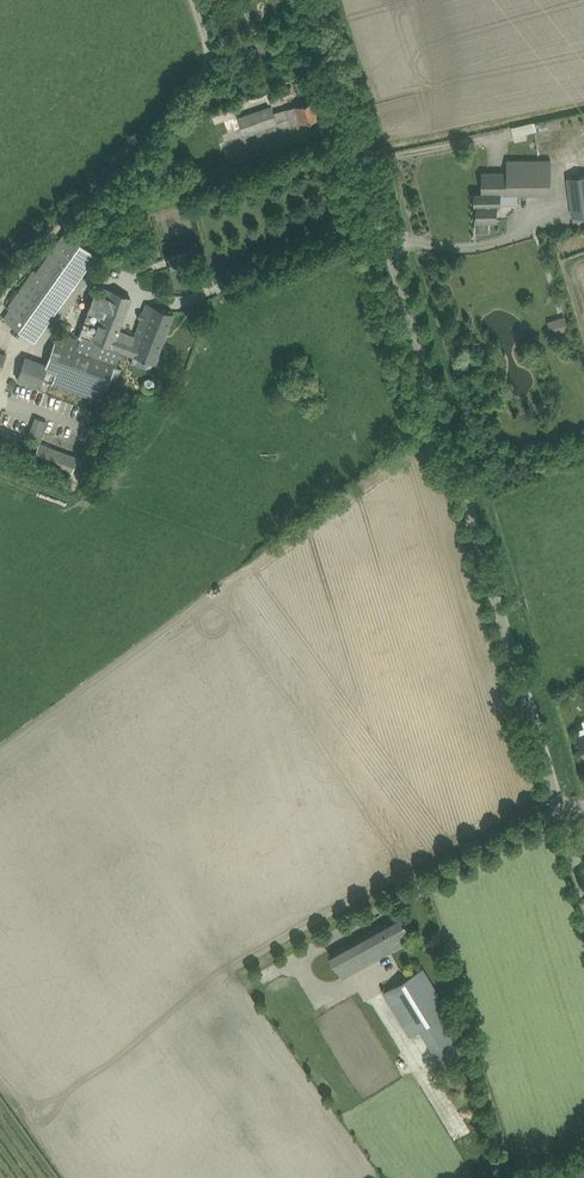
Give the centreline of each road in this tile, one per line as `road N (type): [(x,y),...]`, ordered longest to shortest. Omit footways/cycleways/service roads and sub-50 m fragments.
road 1 (unclassified): [(564,806),(452,394),(330,0)]
road 2 (unclassified): [(564,806),(260,979)]

